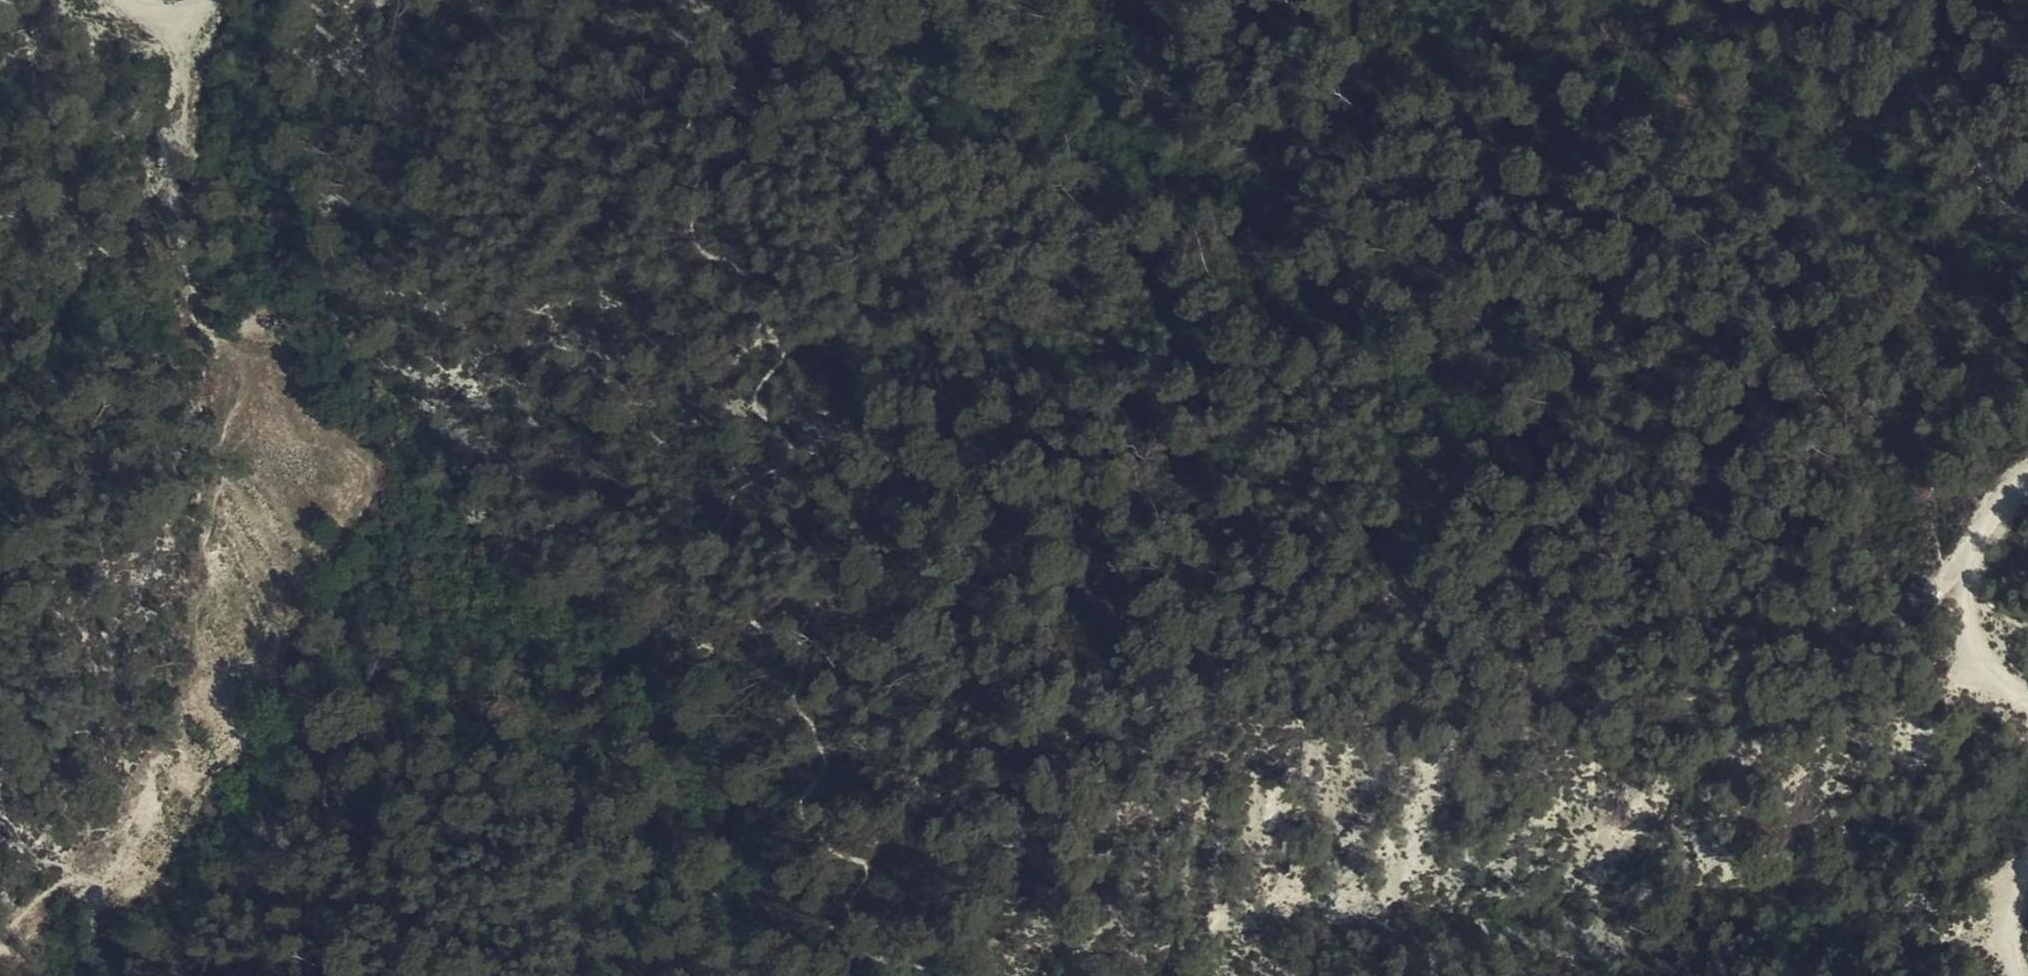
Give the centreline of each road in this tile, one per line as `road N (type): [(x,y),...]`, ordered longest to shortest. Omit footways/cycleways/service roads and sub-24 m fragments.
road 1 (track): [(2027,700),(1988,676),(1974,638),(1973,600),(1975,552),(2000,496),(2027,474)]
road 2 (track): [(2019,975),(2004,931),(2016,875),(2027,862)]

